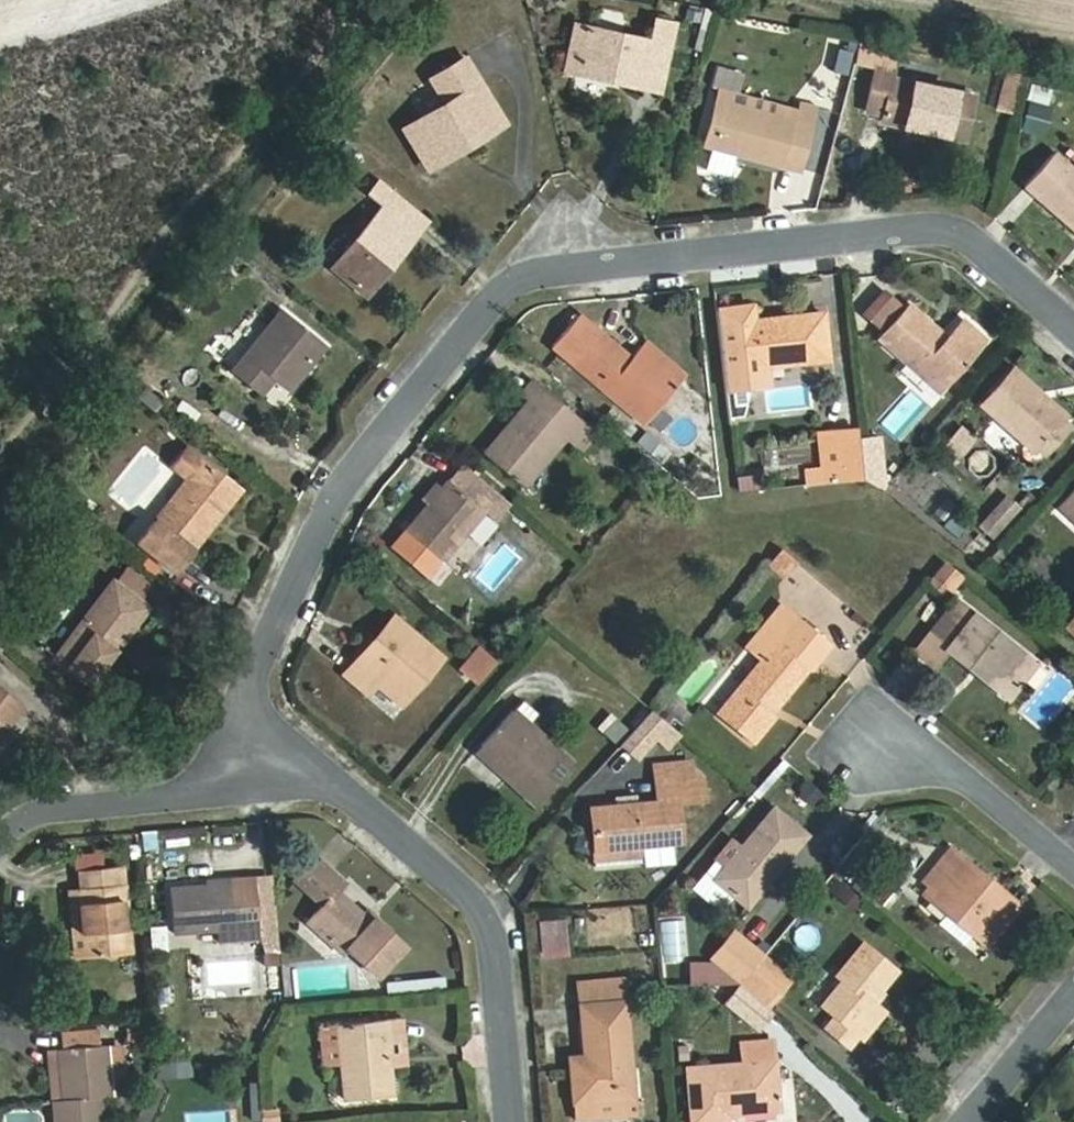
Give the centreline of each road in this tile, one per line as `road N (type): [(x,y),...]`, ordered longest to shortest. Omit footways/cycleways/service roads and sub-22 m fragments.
road 1 (residential): [(1073,332),(961,238),(519,288),(340,506),(270,640),(257,762)]
road 2 (residential): [(257,762),(489,903),(517,1121)]
road 3 (residential): [(257,762),(165,810),(14,840),(0,857)]
road 4 (residential): [(869,769),(908,723),(1073,860)]
road 5 (residential): [(979,1121),(1073,1002)]

